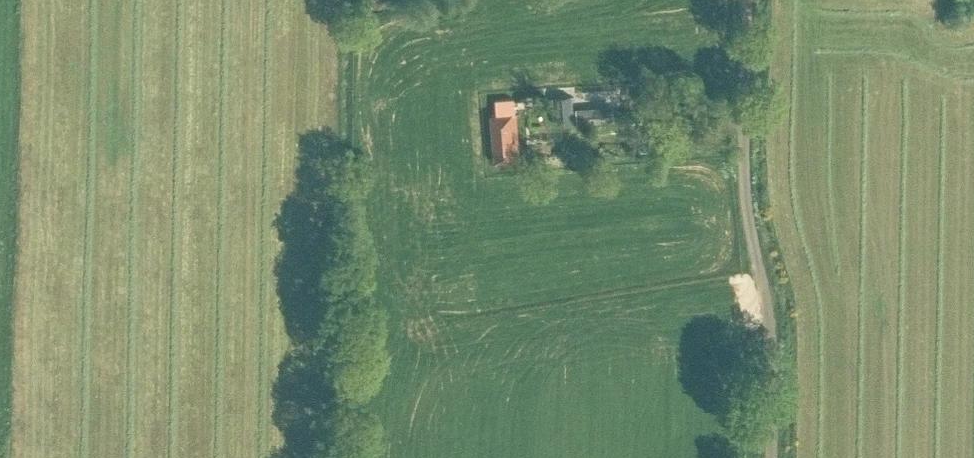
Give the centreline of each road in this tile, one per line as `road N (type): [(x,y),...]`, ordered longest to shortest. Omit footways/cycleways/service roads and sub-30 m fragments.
road 1 (track): [(768,457),(766,298),(743,189),(745,0)]

